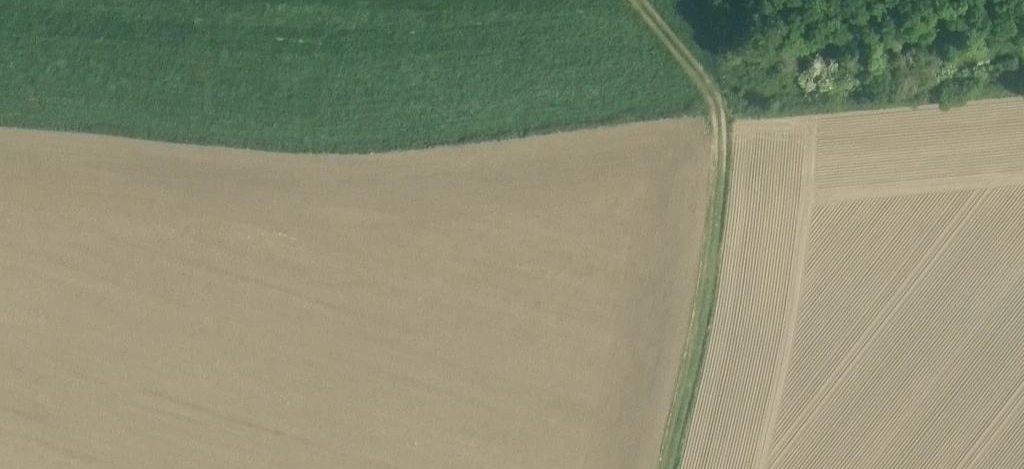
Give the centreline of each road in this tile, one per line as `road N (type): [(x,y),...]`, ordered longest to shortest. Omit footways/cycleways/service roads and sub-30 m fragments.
road 1 (track): [(669,468),(716,262),(727,120)]

